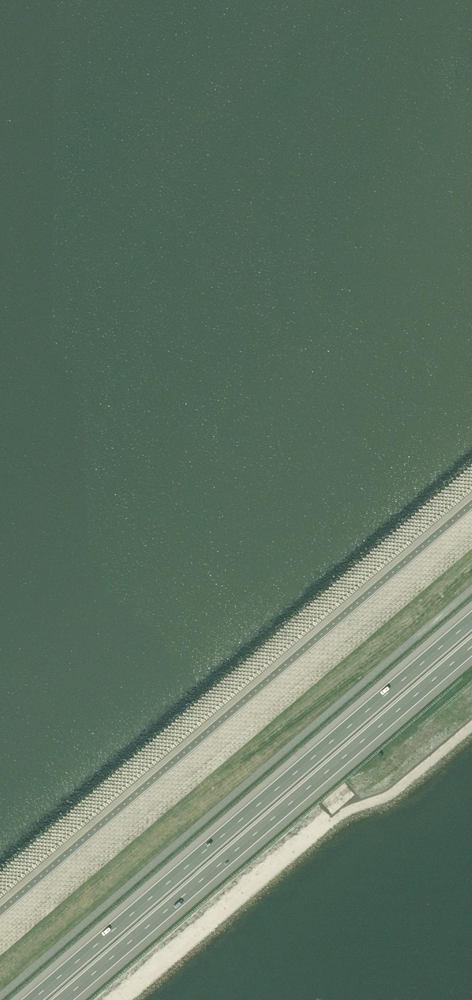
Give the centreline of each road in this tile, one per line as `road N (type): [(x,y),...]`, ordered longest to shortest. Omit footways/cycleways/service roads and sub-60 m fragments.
road 1 (motorway): [(471,620),(32,999)]
road 2 (motorway): [(62,999),(471,646)]

